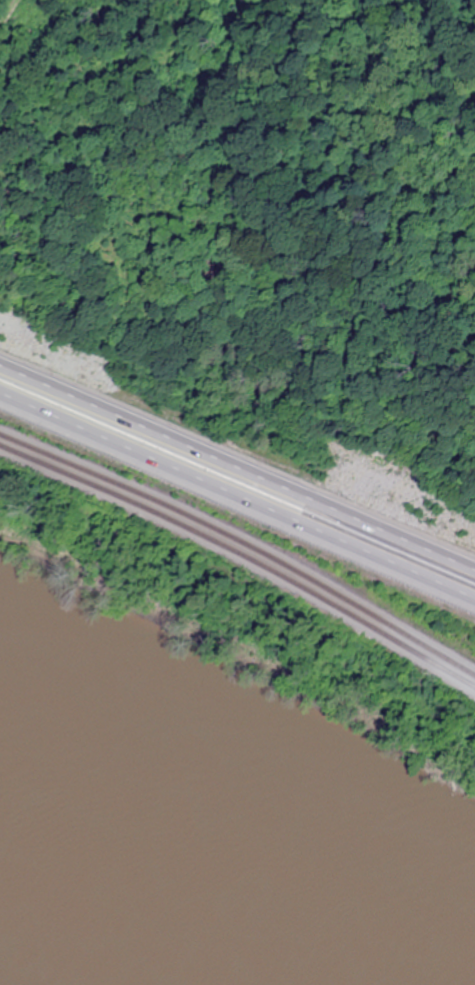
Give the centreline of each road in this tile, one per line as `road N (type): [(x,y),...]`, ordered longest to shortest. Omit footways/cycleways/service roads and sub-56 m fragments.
road 1 (trunk): [(0,394),(474,603)]
road 2 (trunk): [(474,565),(0,359)]

